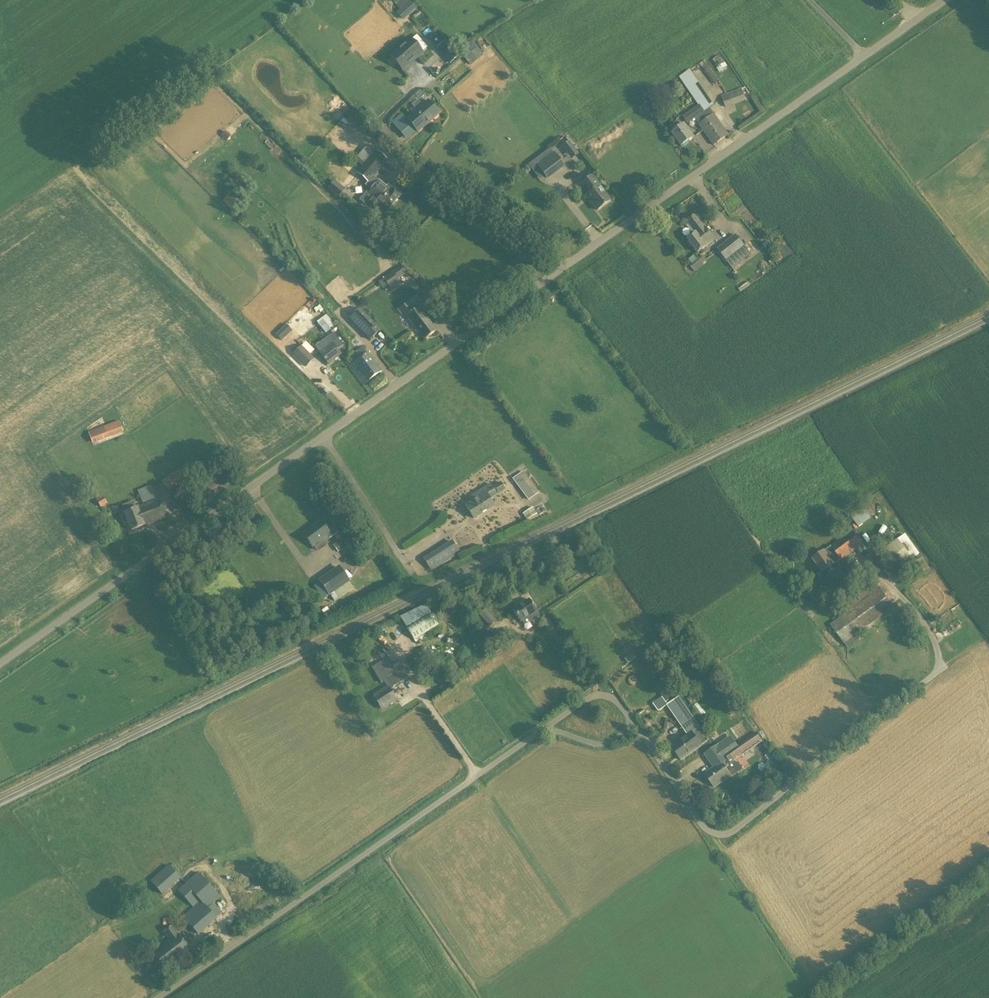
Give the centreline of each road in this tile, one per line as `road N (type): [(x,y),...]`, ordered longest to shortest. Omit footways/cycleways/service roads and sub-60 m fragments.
road 1 (unclassified): [(0,665),(944,0)]
road 2 (unclassified): [(156,997),(552,724)]
road 3 (unclassified): [(636,728),(703,827),(723,834),(943,667)]

